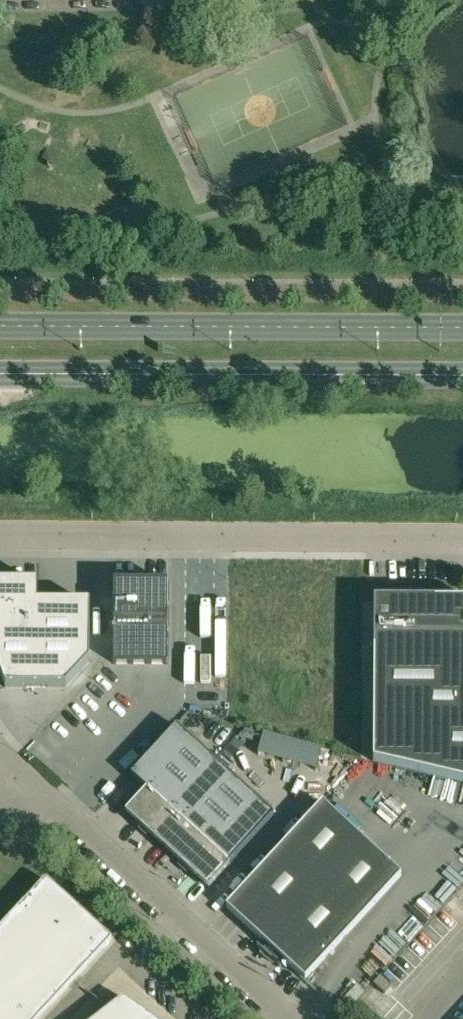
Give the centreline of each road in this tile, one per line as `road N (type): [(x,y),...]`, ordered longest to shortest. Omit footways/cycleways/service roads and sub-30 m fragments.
road 1 (unclassified): [(0,533),(462,539)]
road 2 (primary): [(0,373),(462,375)]
road 3 (primary): [(462,327),(0,326)]
road 4 (unclassified): [(279,1018),(16,771)]

